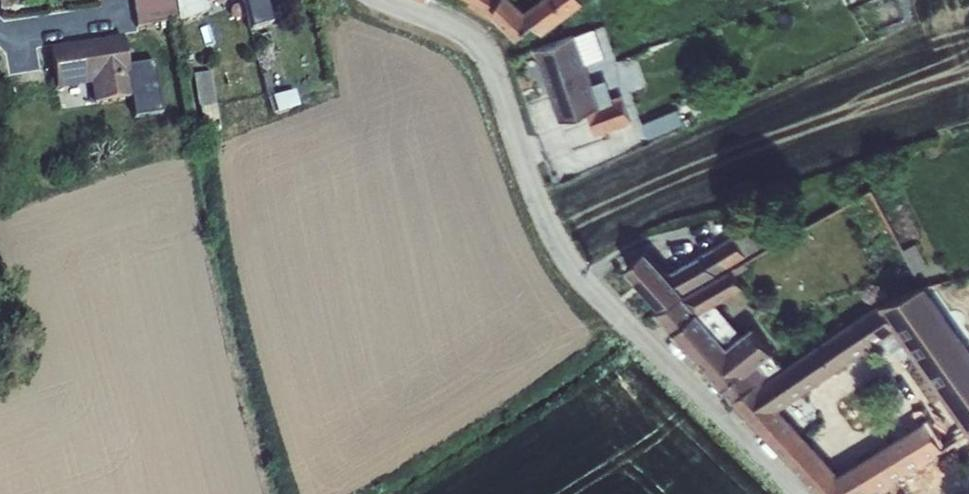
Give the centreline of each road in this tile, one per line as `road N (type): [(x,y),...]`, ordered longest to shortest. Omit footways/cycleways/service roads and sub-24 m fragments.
road 1 (unclassified): [(386,0),(478,49),(550,228),(630,333),(624,337),(798,493)]

